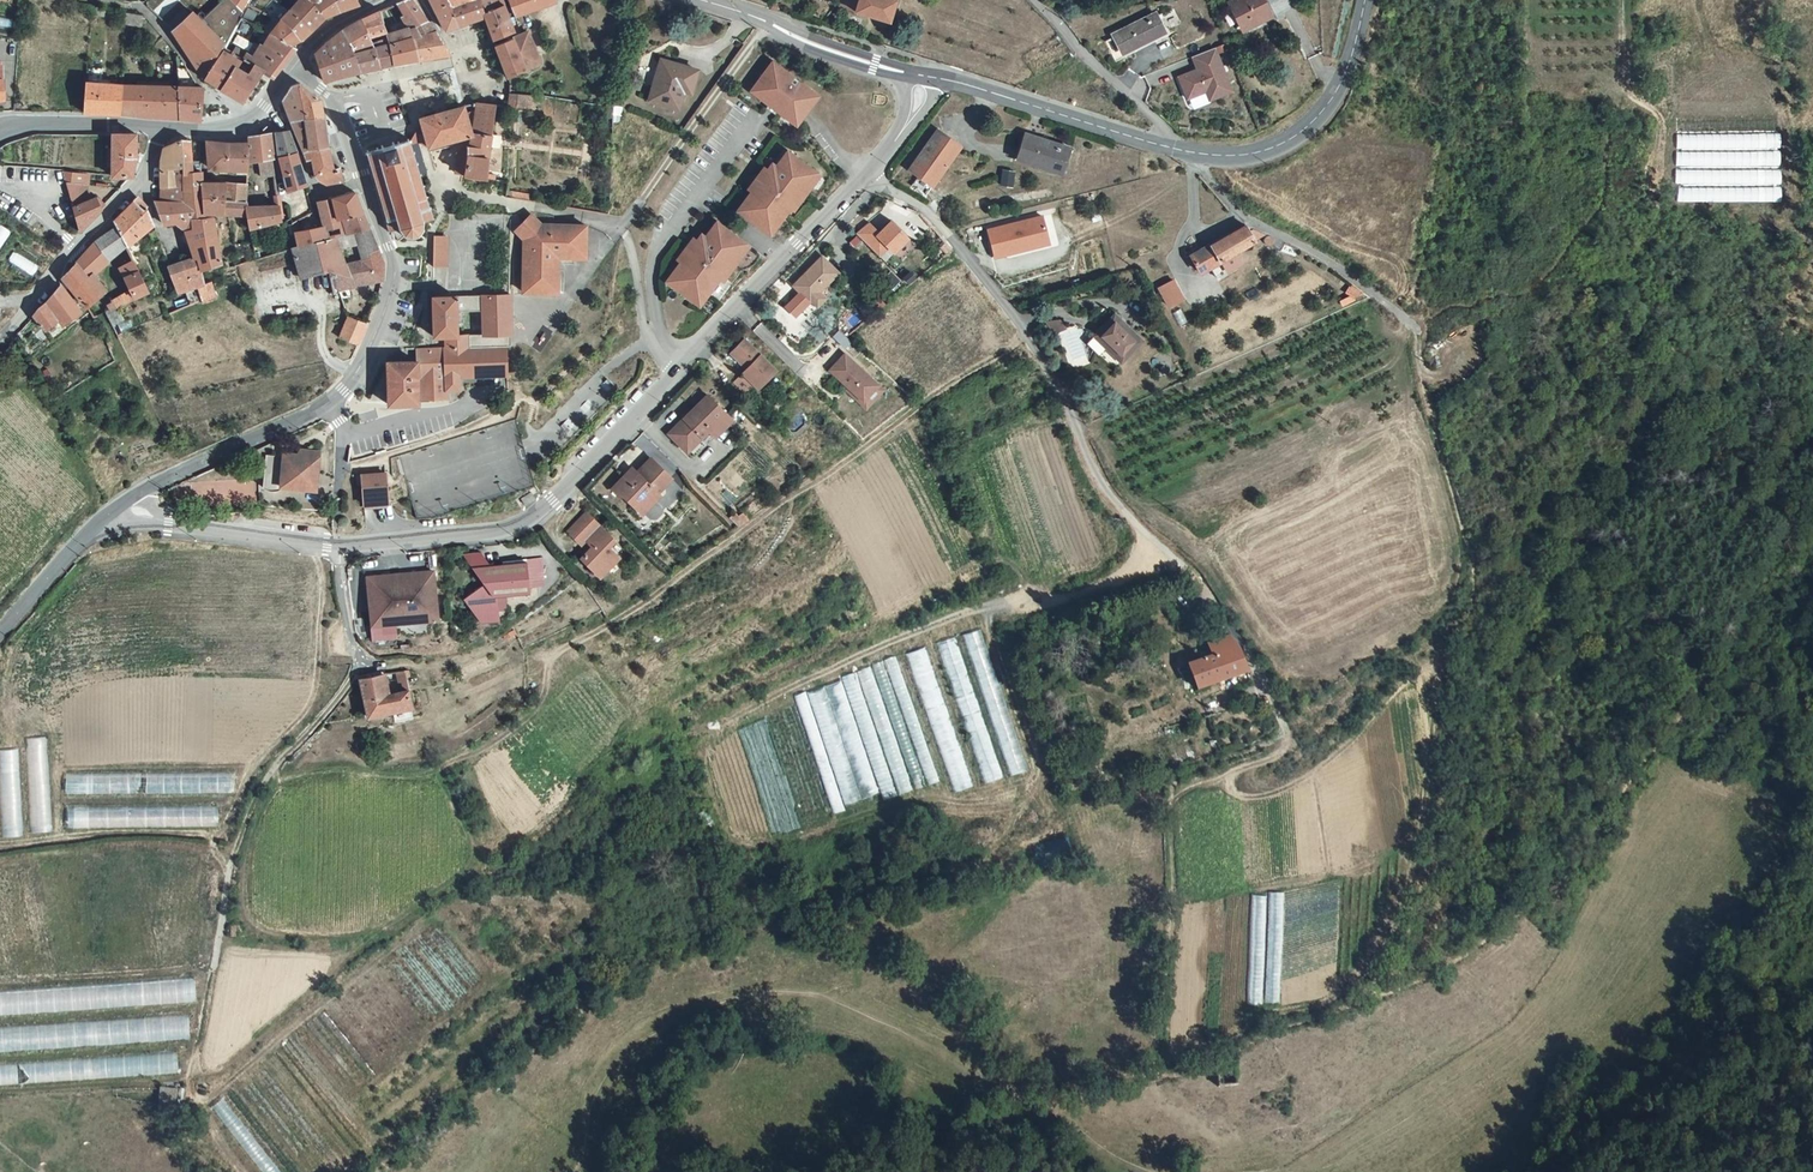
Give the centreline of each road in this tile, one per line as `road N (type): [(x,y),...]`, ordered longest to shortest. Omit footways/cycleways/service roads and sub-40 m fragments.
road 1 (track): [(1263,682),(1283,724),(1278,750),(1172,800),(1176,891),(1158,1081),(1449,975),(1555,888),(1715,689),(1812,520)]
road 2 (track): [(275,765),(283,777),(346,768),(408,776),(481,748),(538,705),(553,656),(660,593),(1026,332)]
road 3 (track): [(1412,324),(1471,576),(1434,861),(1389,997)]
road 4 (unclassified): [(860,179),(554,502),(506,530),(342,547)]
road 5 (residential): [(860,179),(926,208),(982,277),(1026,332),(1103,483),(1192,572),(1263,682)]
road 6 (track): [(717,726),(920,629),(992,604),(1037,606),(1127,574),(1158,543)]
road 7 (tertiary): [(366,180),(390,246),(391,280),(355,376),(330,404),(124,501)]
road 8 (track): [(190,1088),(230,867),(259,791),(342,694),(359,660)]
road 9 (track): [(209,835),(220,834),(254,763),(311,701),(318,546)]
road 10 (residential): [(1195,152),(1250,220),(1366,287),(1412,324)]
road 11 (tertiary): [(1364,0),(1336,98),(1296,140),(1240,157),(1195,152)]
road 12 (tertiary): [(1174,149),(921,76)]
road 13 (track): [(230,867),(209,835),(114,832),(0,845)]
road 14 (tertiary): [(921,76),(696,0)]
road 15 (unclassified): [(342,547),(169,522),(124,501)]
road 16 (unclassified): [(0,338),(143,182)]
road 17 (residential): [(1174,149),(1158,118),(1037,0)]
road 18 (residential): [(254,118),(203,84),(142,8),(98,0)]
road 19 (tertiary): [(124,501),(0,634)]
road 20 (unclassified): [(921,76),(895,141),(860,179)]

